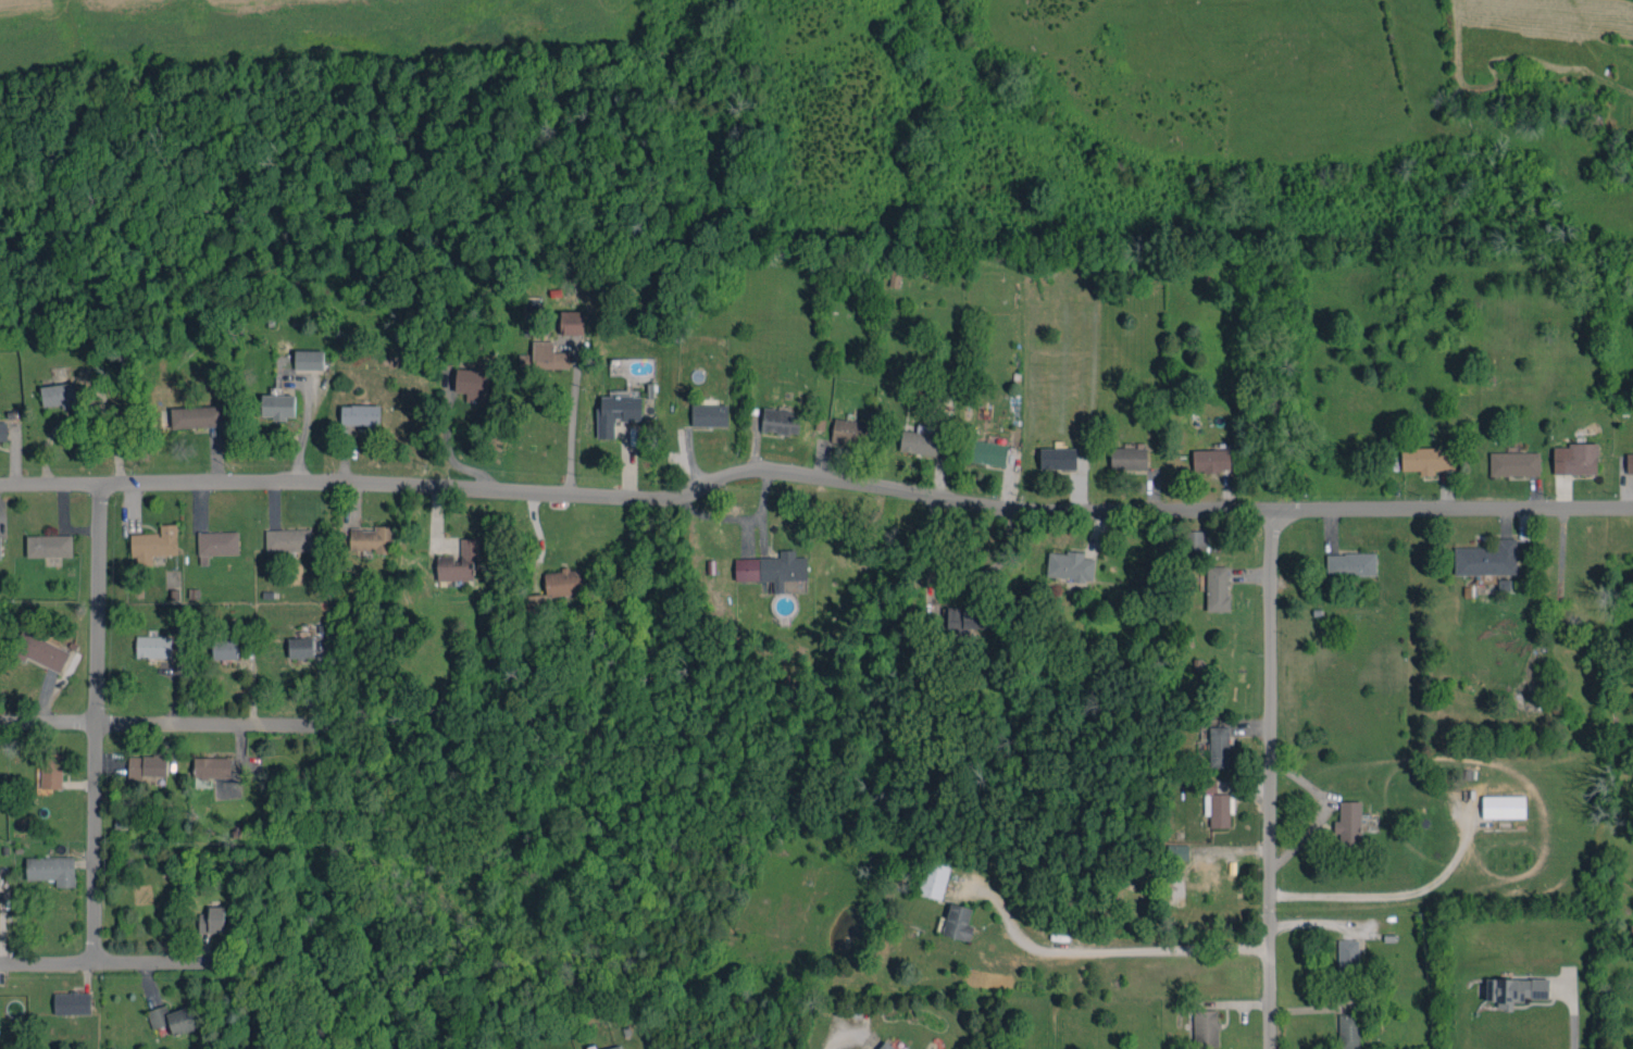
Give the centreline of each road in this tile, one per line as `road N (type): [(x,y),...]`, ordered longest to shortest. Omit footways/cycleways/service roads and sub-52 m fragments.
road 1 (residential): [(0,484),(356,484),(647,500),(769,472),(1055,515),(1632,508)]
road 2 (residential): [(1274,1048),(1274,508)]
road 3 (residential): [(100,484),(95,963)]
road 4 (residential): [(0,722),(332,725)]
road 5 (residential): [(0,963),(211,961)]

